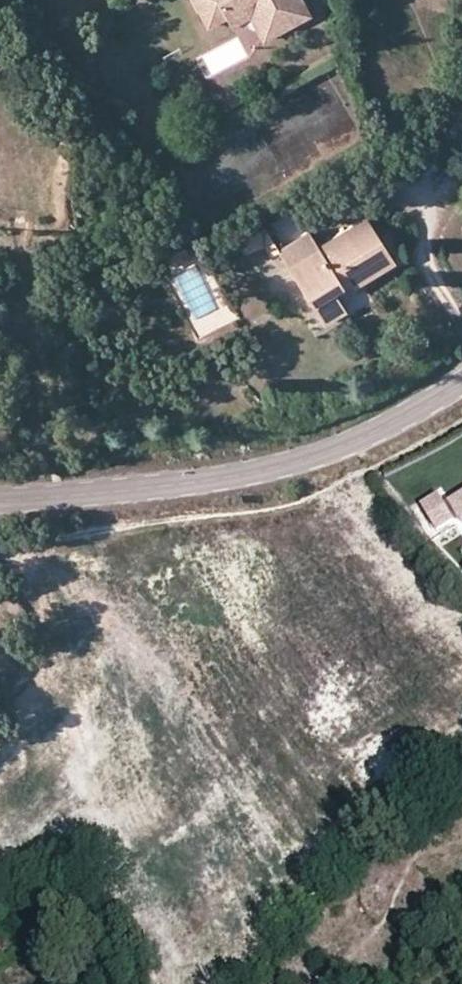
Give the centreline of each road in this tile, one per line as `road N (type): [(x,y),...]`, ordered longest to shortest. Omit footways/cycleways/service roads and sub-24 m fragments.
road 1 (tertiary): [(461,385),(401,423),(259,475),(0,502)]

